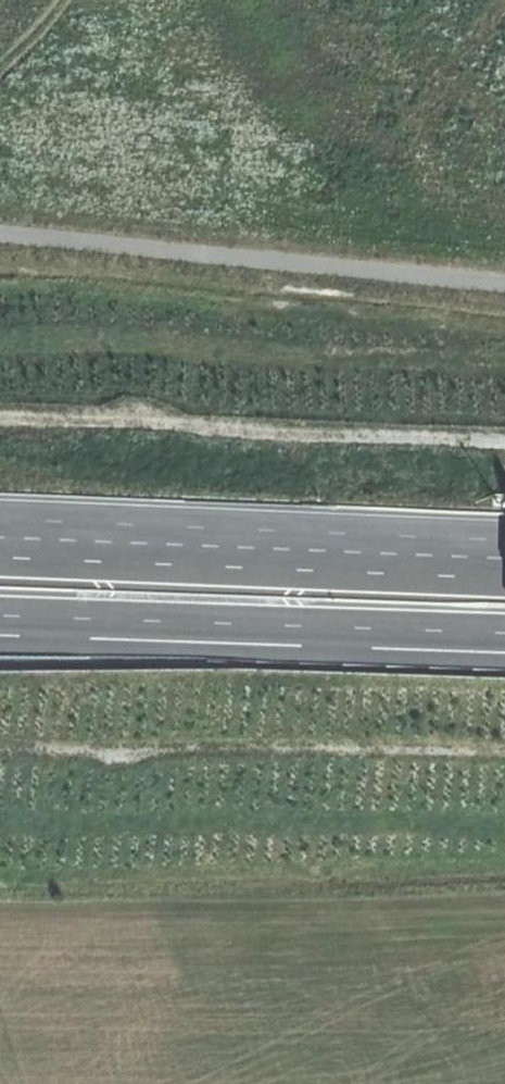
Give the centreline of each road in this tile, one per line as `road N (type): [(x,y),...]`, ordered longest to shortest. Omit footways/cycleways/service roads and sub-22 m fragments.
road 1 (motorway): [(504,557),(0,536)]
road 2 (motorway): [(0,615),(504,633)]

